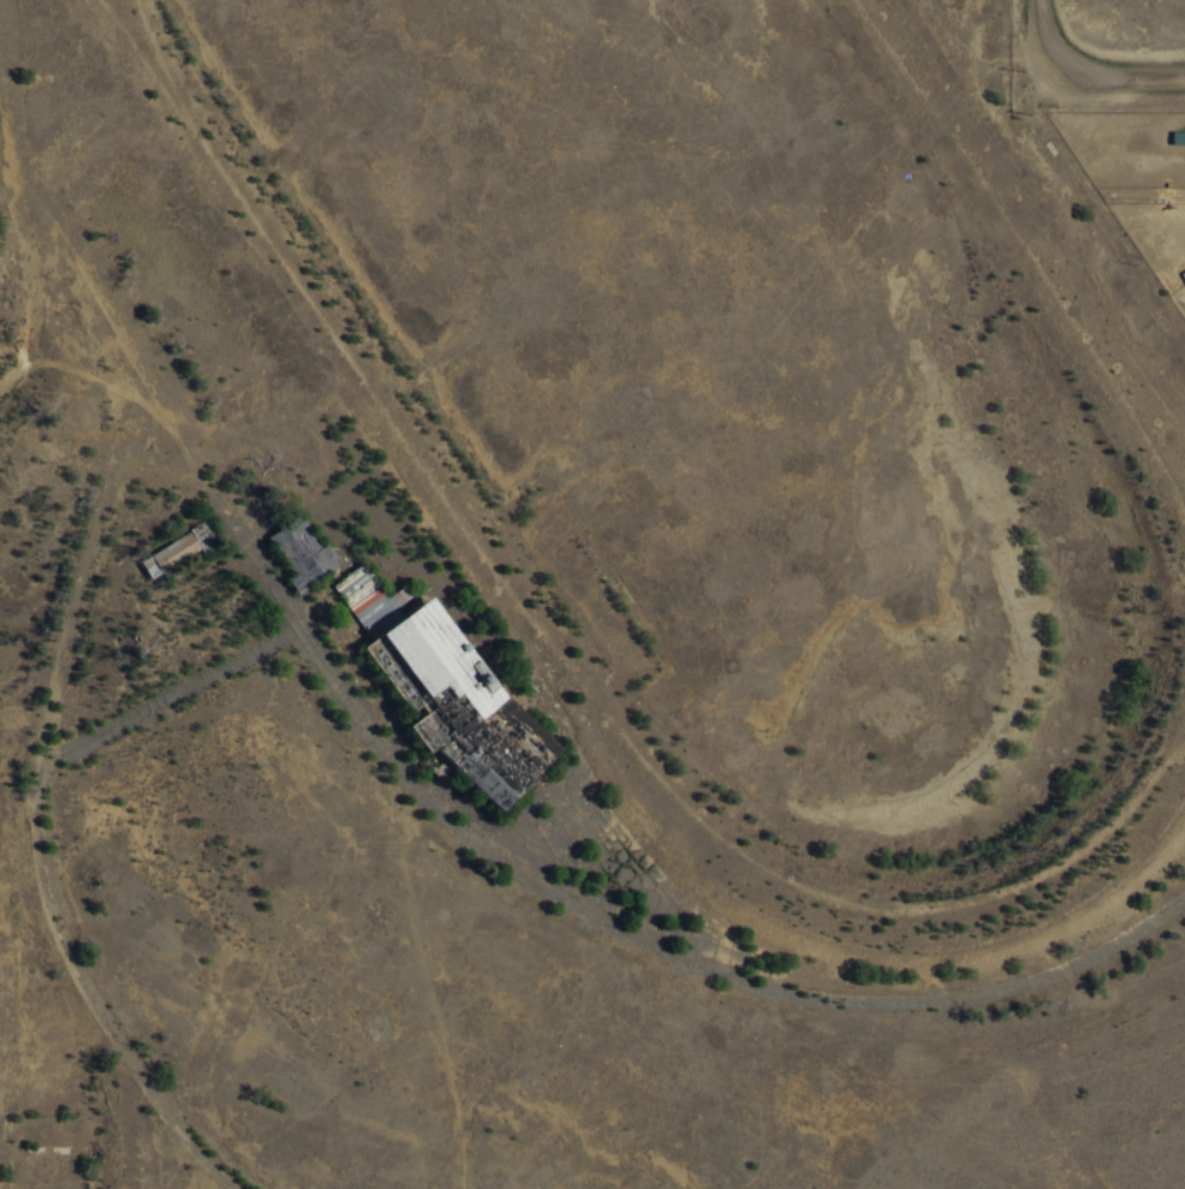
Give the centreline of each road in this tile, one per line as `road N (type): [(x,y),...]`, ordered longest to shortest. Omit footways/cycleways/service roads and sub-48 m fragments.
road 1 (residential): [(1060,60),(1106,79),(1184,82)]

